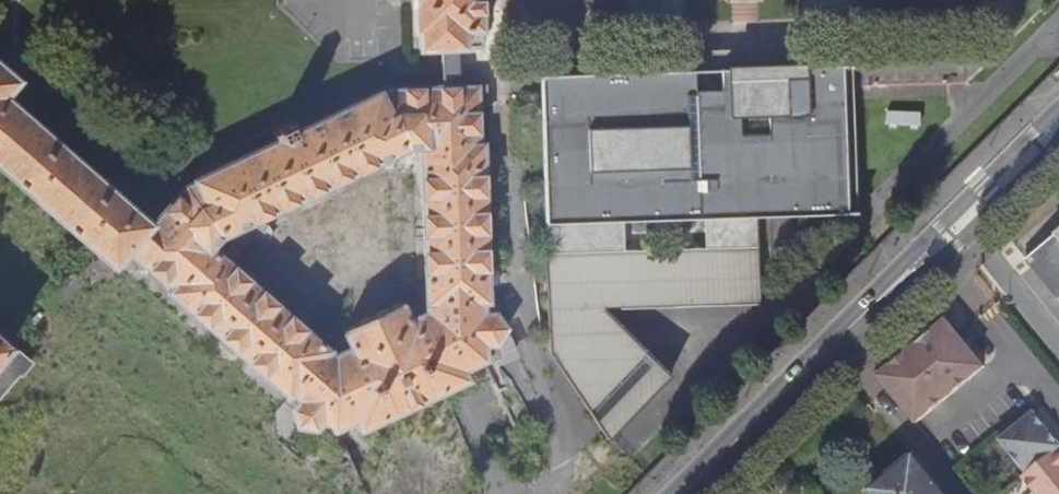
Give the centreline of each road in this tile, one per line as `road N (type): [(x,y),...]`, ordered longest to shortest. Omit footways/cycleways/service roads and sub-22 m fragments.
road 1 (residential): [(683,493),(1058,123)]

